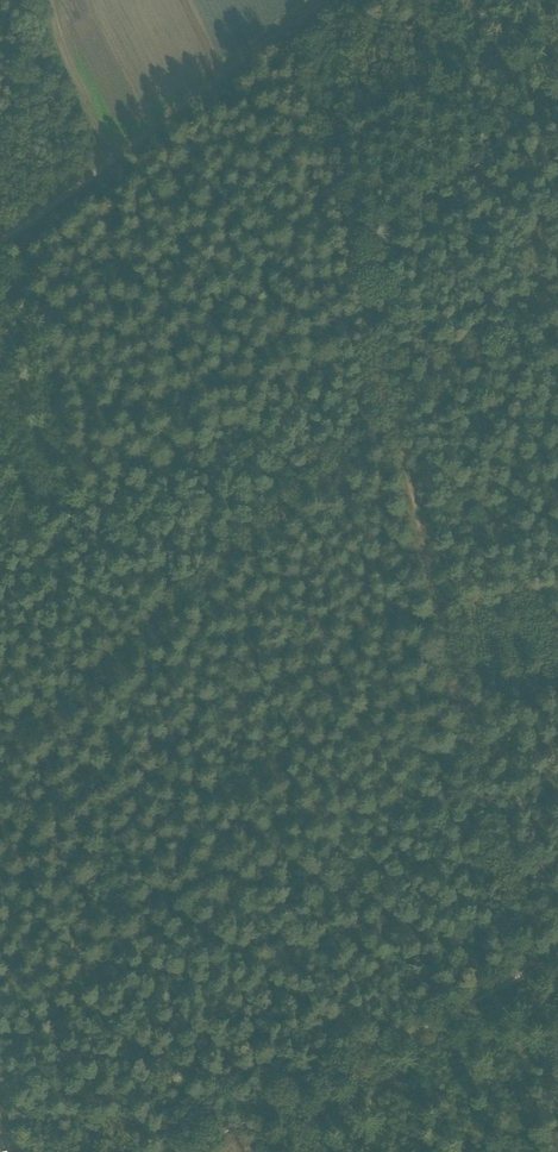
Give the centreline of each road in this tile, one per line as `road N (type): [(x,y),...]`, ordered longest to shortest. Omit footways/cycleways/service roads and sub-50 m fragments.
road 1 (track): [(0,247),(326,0)]
road 2 (track): [(424,1030),(257,1114)]
road 3 (track): [(529,978),(557,1106)]

